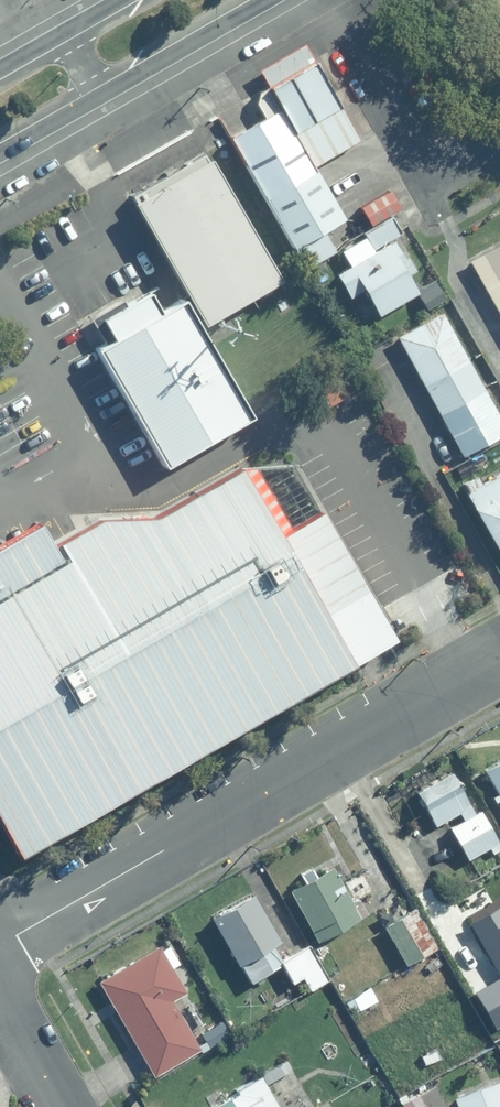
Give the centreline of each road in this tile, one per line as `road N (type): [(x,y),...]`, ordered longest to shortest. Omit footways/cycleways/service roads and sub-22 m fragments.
road 1 (residential): [(0,946),(499,657)]
road 2 (primary): [(271,0),(0,156)]
road 3 (unclassified): [(499,142),(450,167),(404,164),(300,0)]
road 4 (residential): [(0,982),(69,1106)]
road 5 (primary): [(0,68),(118,0)]

